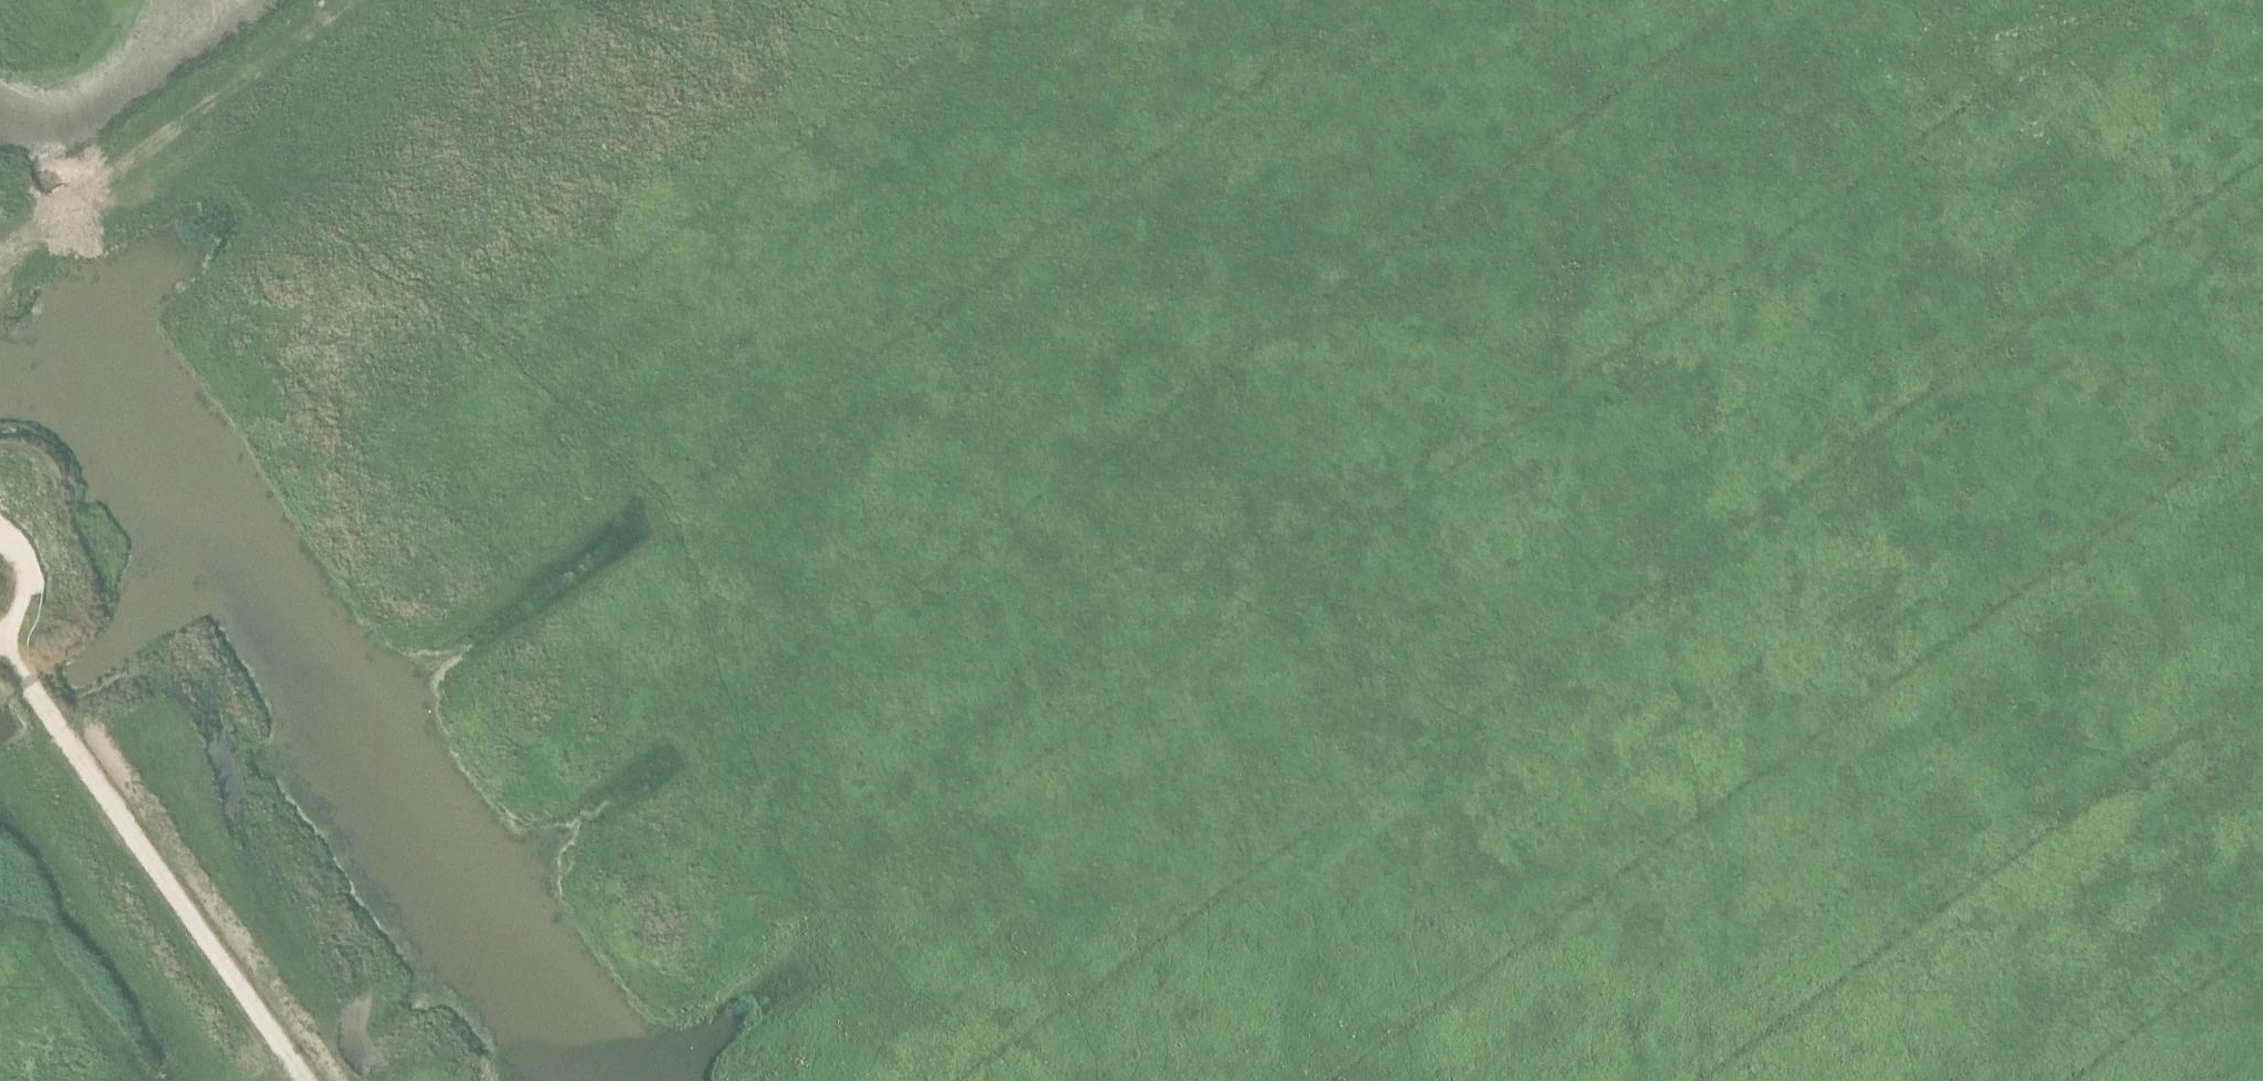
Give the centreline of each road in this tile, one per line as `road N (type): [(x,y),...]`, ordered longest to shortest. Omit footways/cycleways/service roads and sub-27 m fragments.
road 1 (track): [(320,1080),(0,619)]

